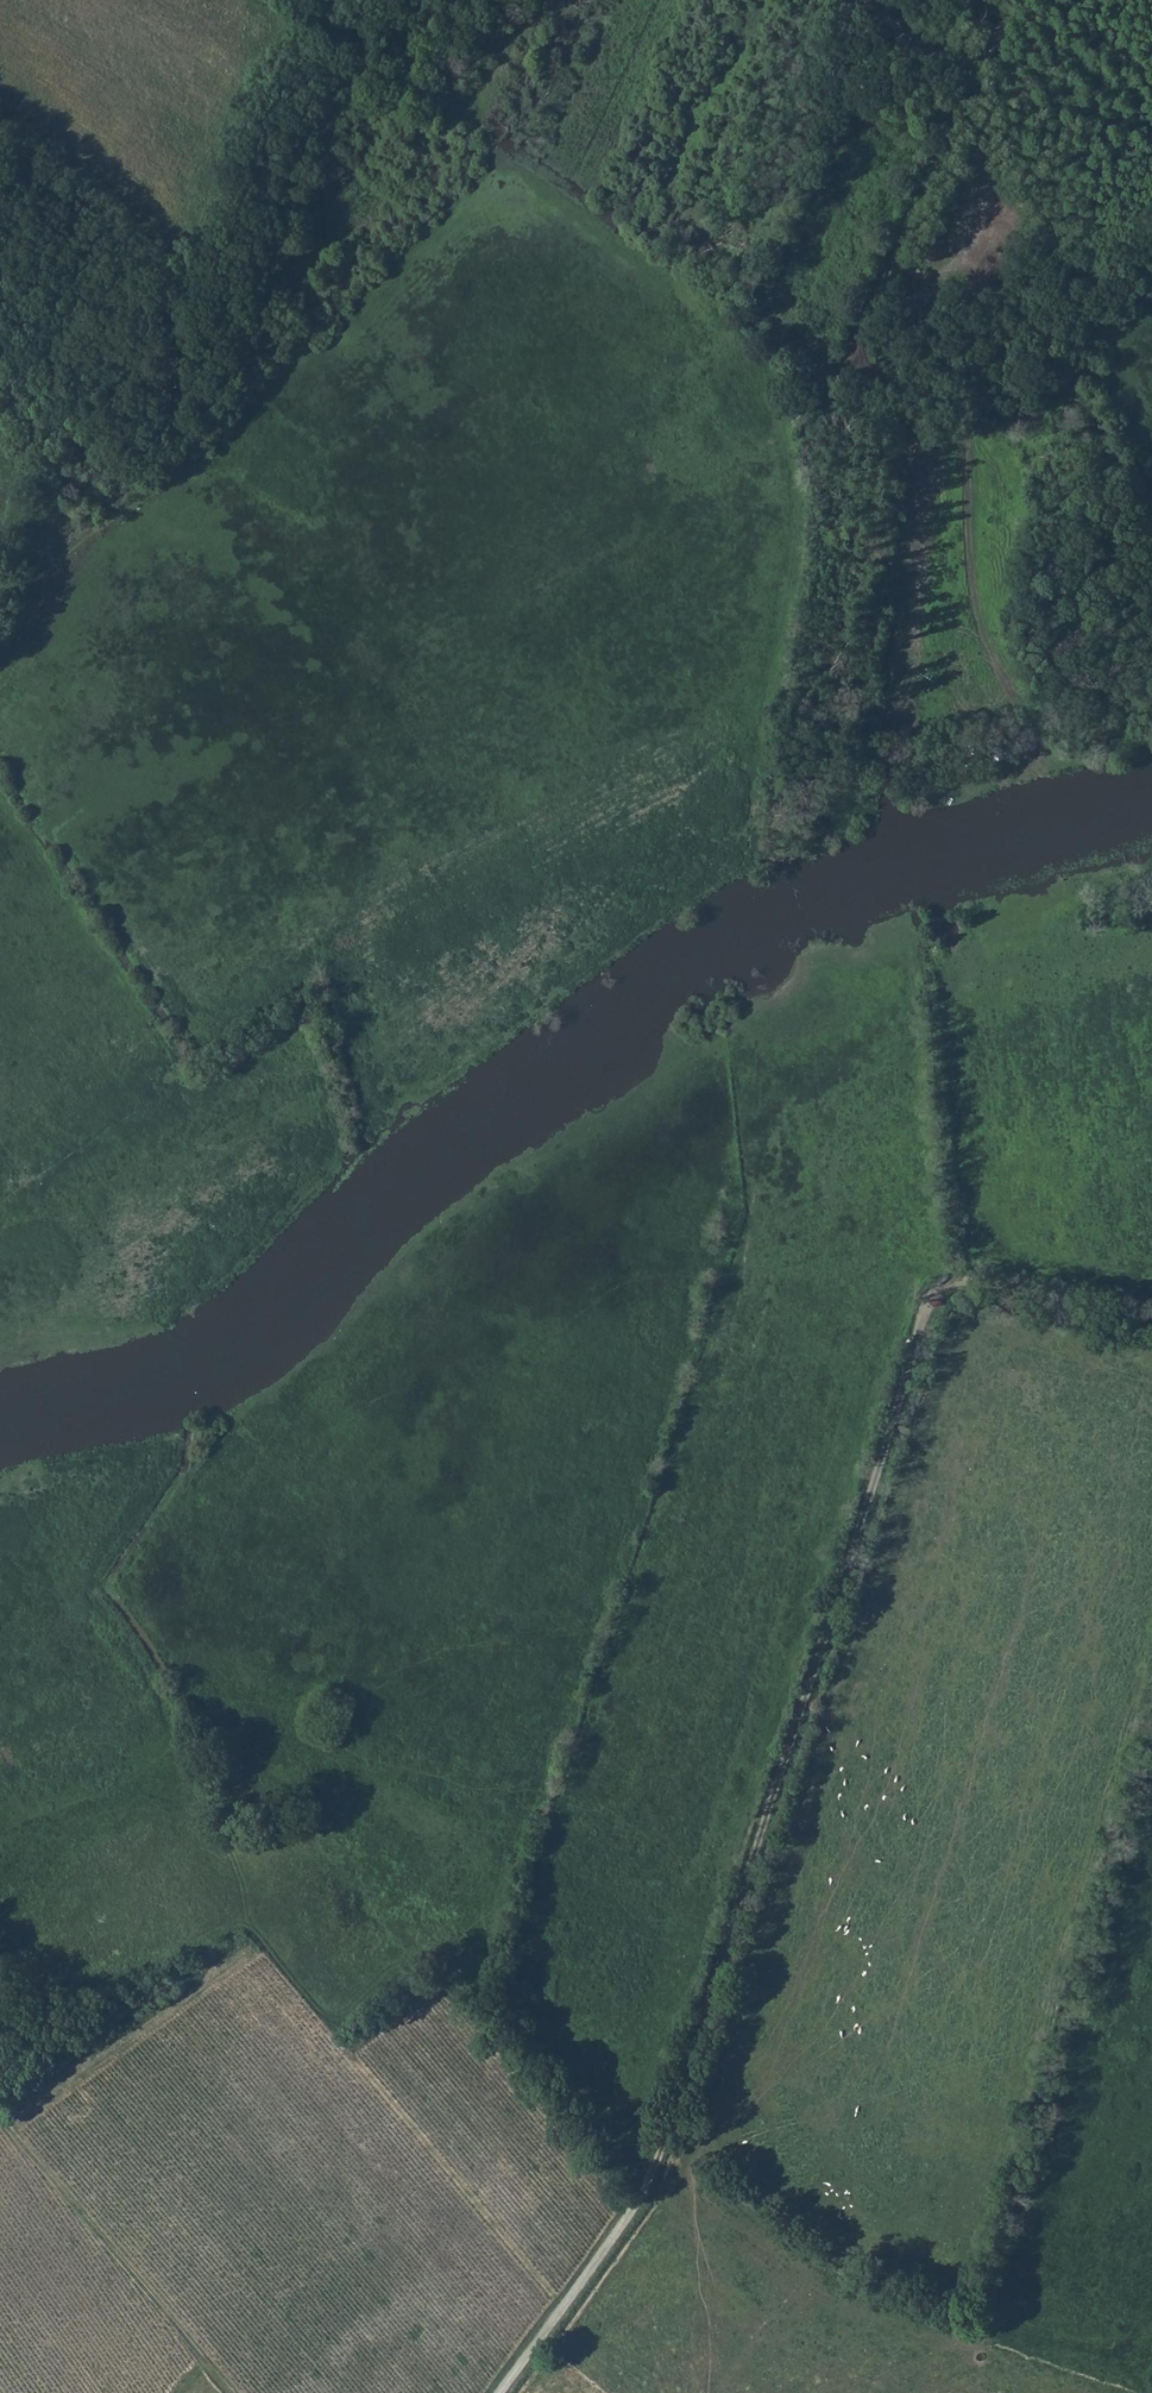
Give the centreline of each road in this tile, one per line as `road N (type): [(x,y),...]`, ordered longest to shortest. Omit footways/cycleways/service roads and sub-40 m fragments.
road 1 (track): [(488,2392),(645,2182),(666,2141),(928,1303),(969,1279)]
road 2 (track): [(960,63),(952,124),(876,297),(873,338),(882,366),(912,383),(946,383),(970,372),(1151,238)]
road 3 (unclassified): [(1016,0),(981,55),(960,63),(926,47),(870,0)]

